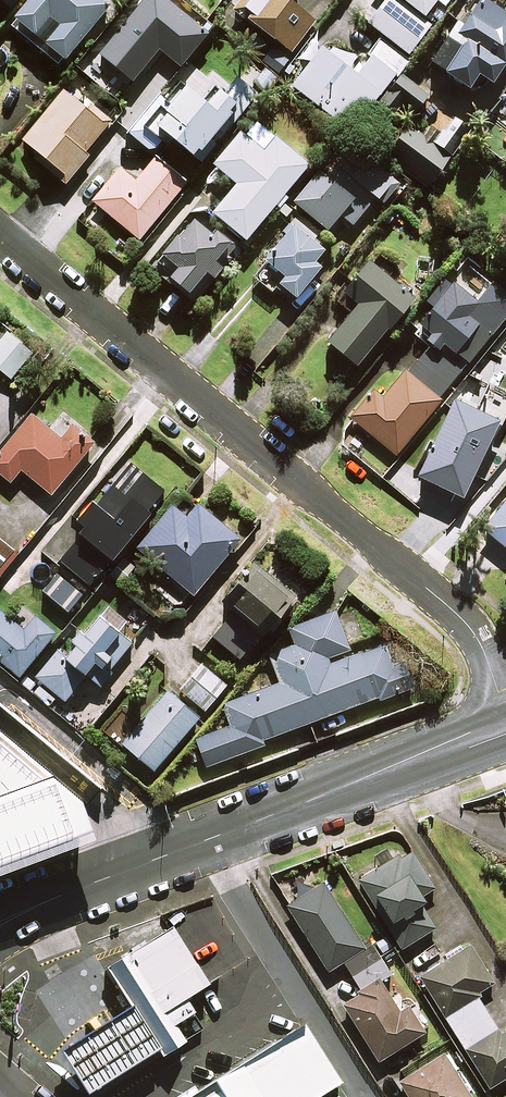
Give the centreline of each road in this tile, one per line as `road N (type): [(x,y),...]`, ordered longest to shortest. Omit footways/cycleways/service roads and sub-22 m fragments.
road 1 (residential): [(0,236),(457,615),(482,648),(505,712)]
road 2 (tertiary): [(505,727),(0,920)]

